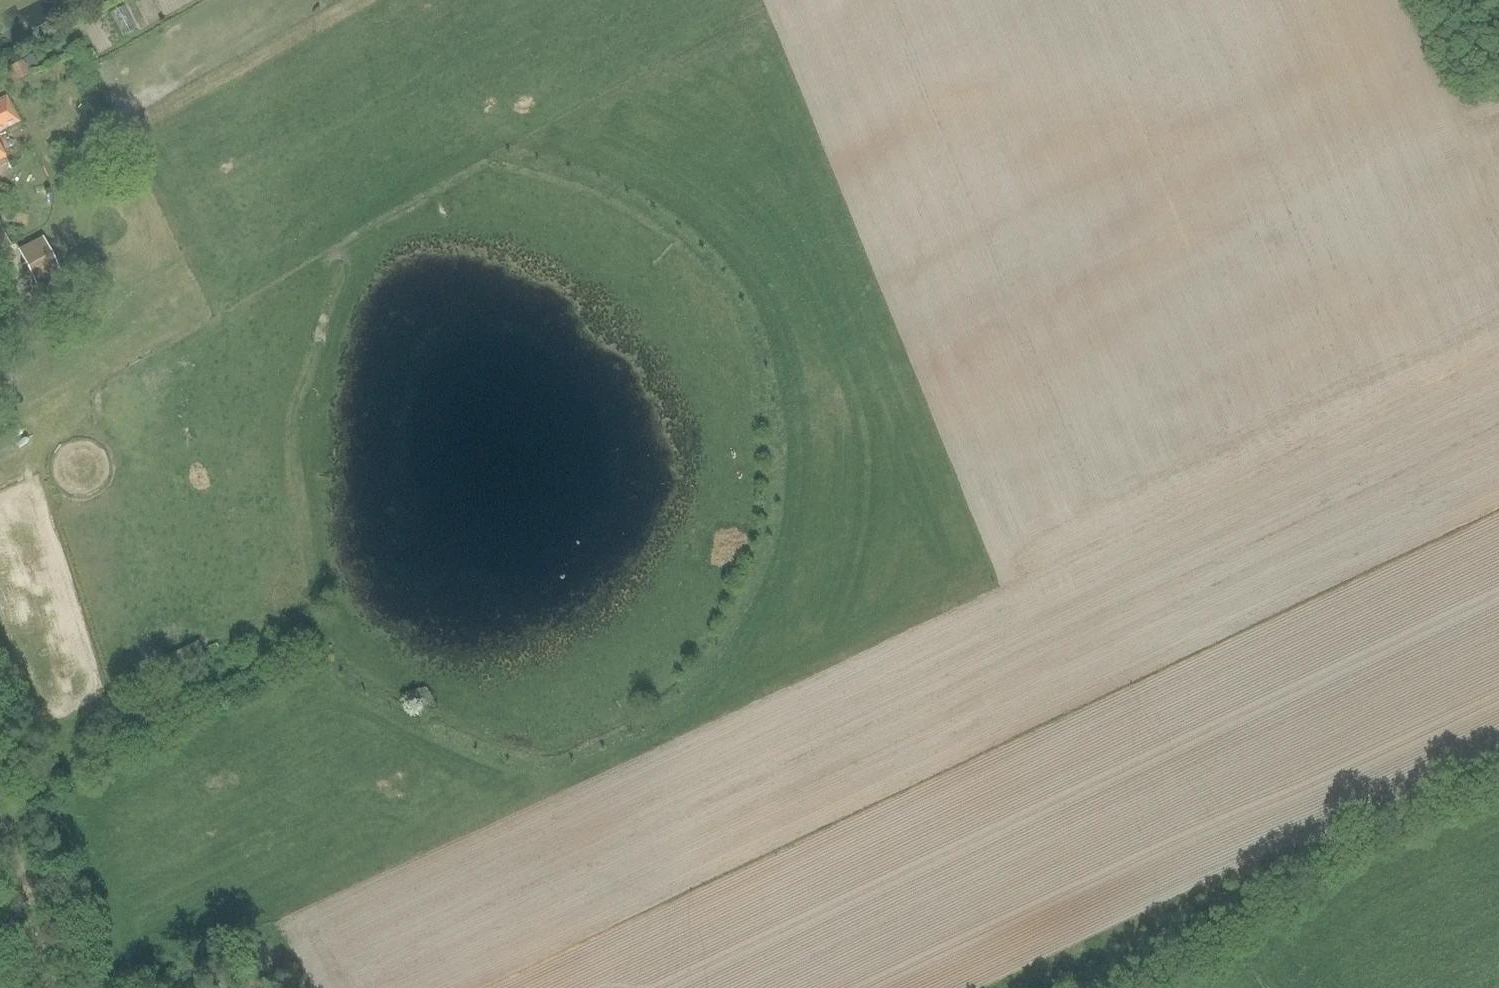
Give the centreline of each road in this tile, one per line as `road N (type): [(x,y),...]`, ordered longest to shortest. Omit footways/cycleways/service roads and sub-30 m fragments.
road 1 (track): [(54,987),(0,825)]

